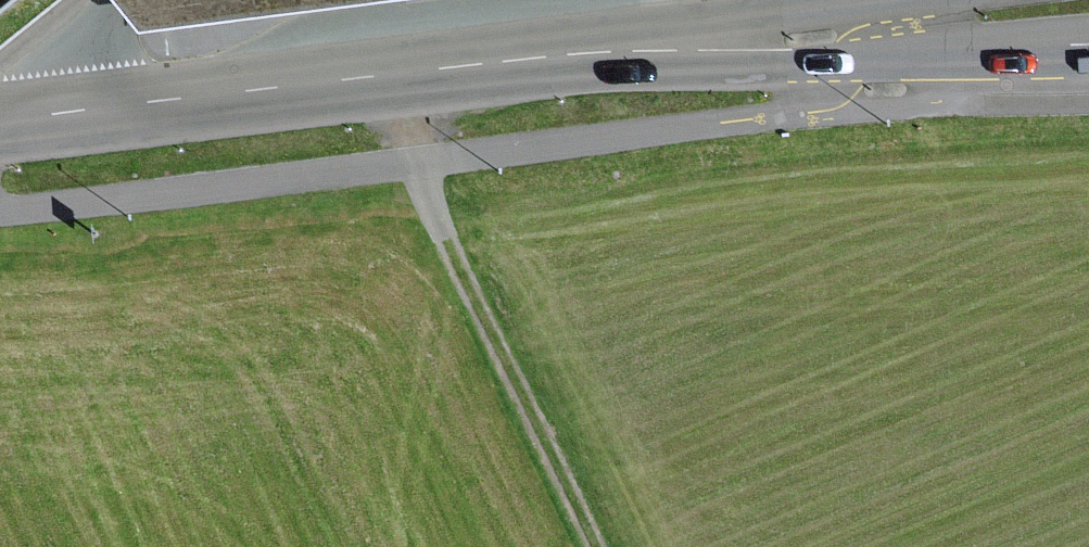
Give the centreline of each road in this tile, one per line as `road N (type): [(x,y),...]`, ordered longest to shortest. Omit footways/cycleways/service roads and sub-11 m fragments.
road 1 (tertiary): [(0,123),(379,70),(648,48)]
road 2 (track): [(379,70),(443,240),(593,546)]
road 3 (tertiary): [(648,48),(772,62),(1088,43)]
road 4 (tertiary): [(876,0),(716,27),(648,48)]

